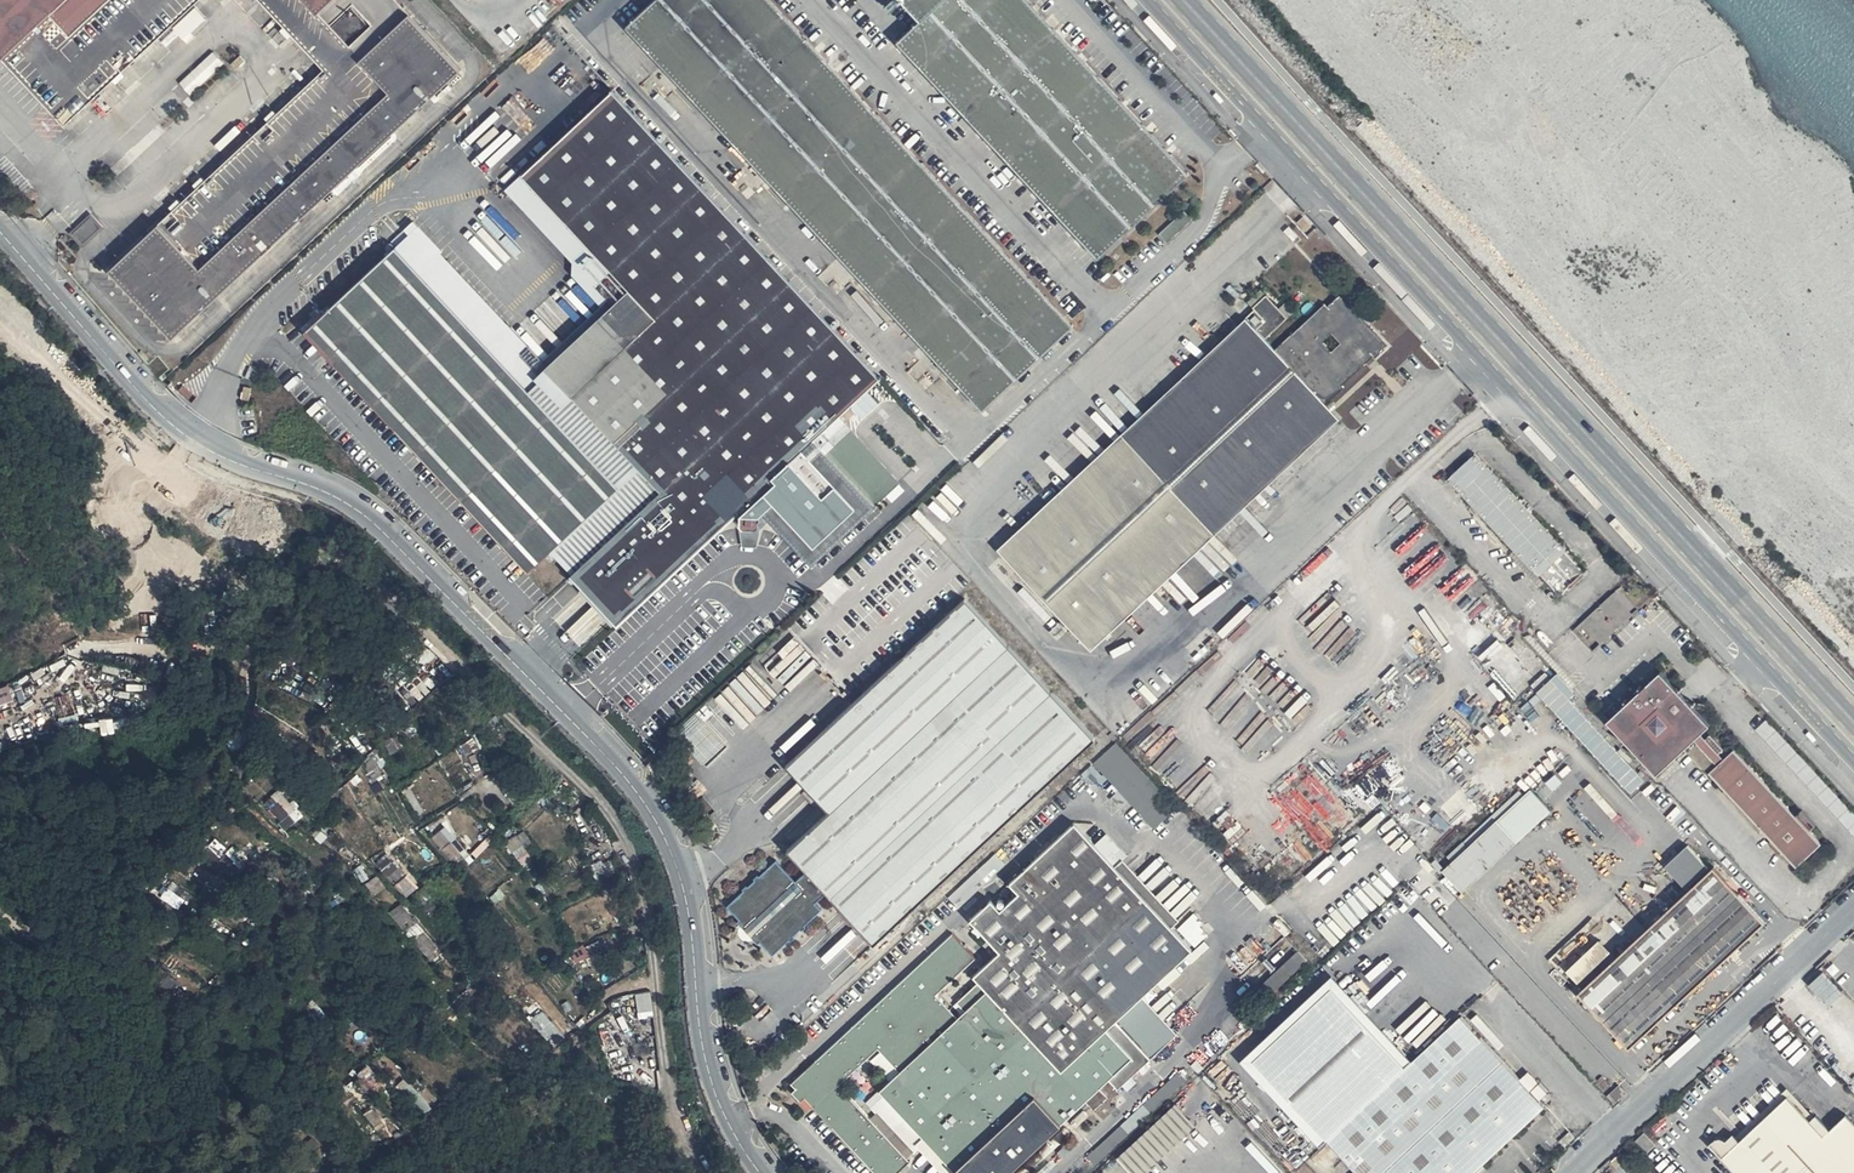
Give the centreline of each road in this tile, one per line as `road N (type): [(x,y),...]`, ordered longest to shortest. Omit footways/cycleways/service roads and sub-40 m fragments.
road 1 (unclassified): [(0,233),(165,420),(220,456),(331,495),(369,519),(629,783),(680,874),(707,1063),(728,1124),(761,1172)]
road 2 (tertiary): [(1147,0),(1853,762)]
road 3 (primary): [(1853,719),(1187,0)]
road 4 (unclassified): [(1853,911),(1570,1172)]
road 5 (track): [(241,640),(96,638),(0,674)]

